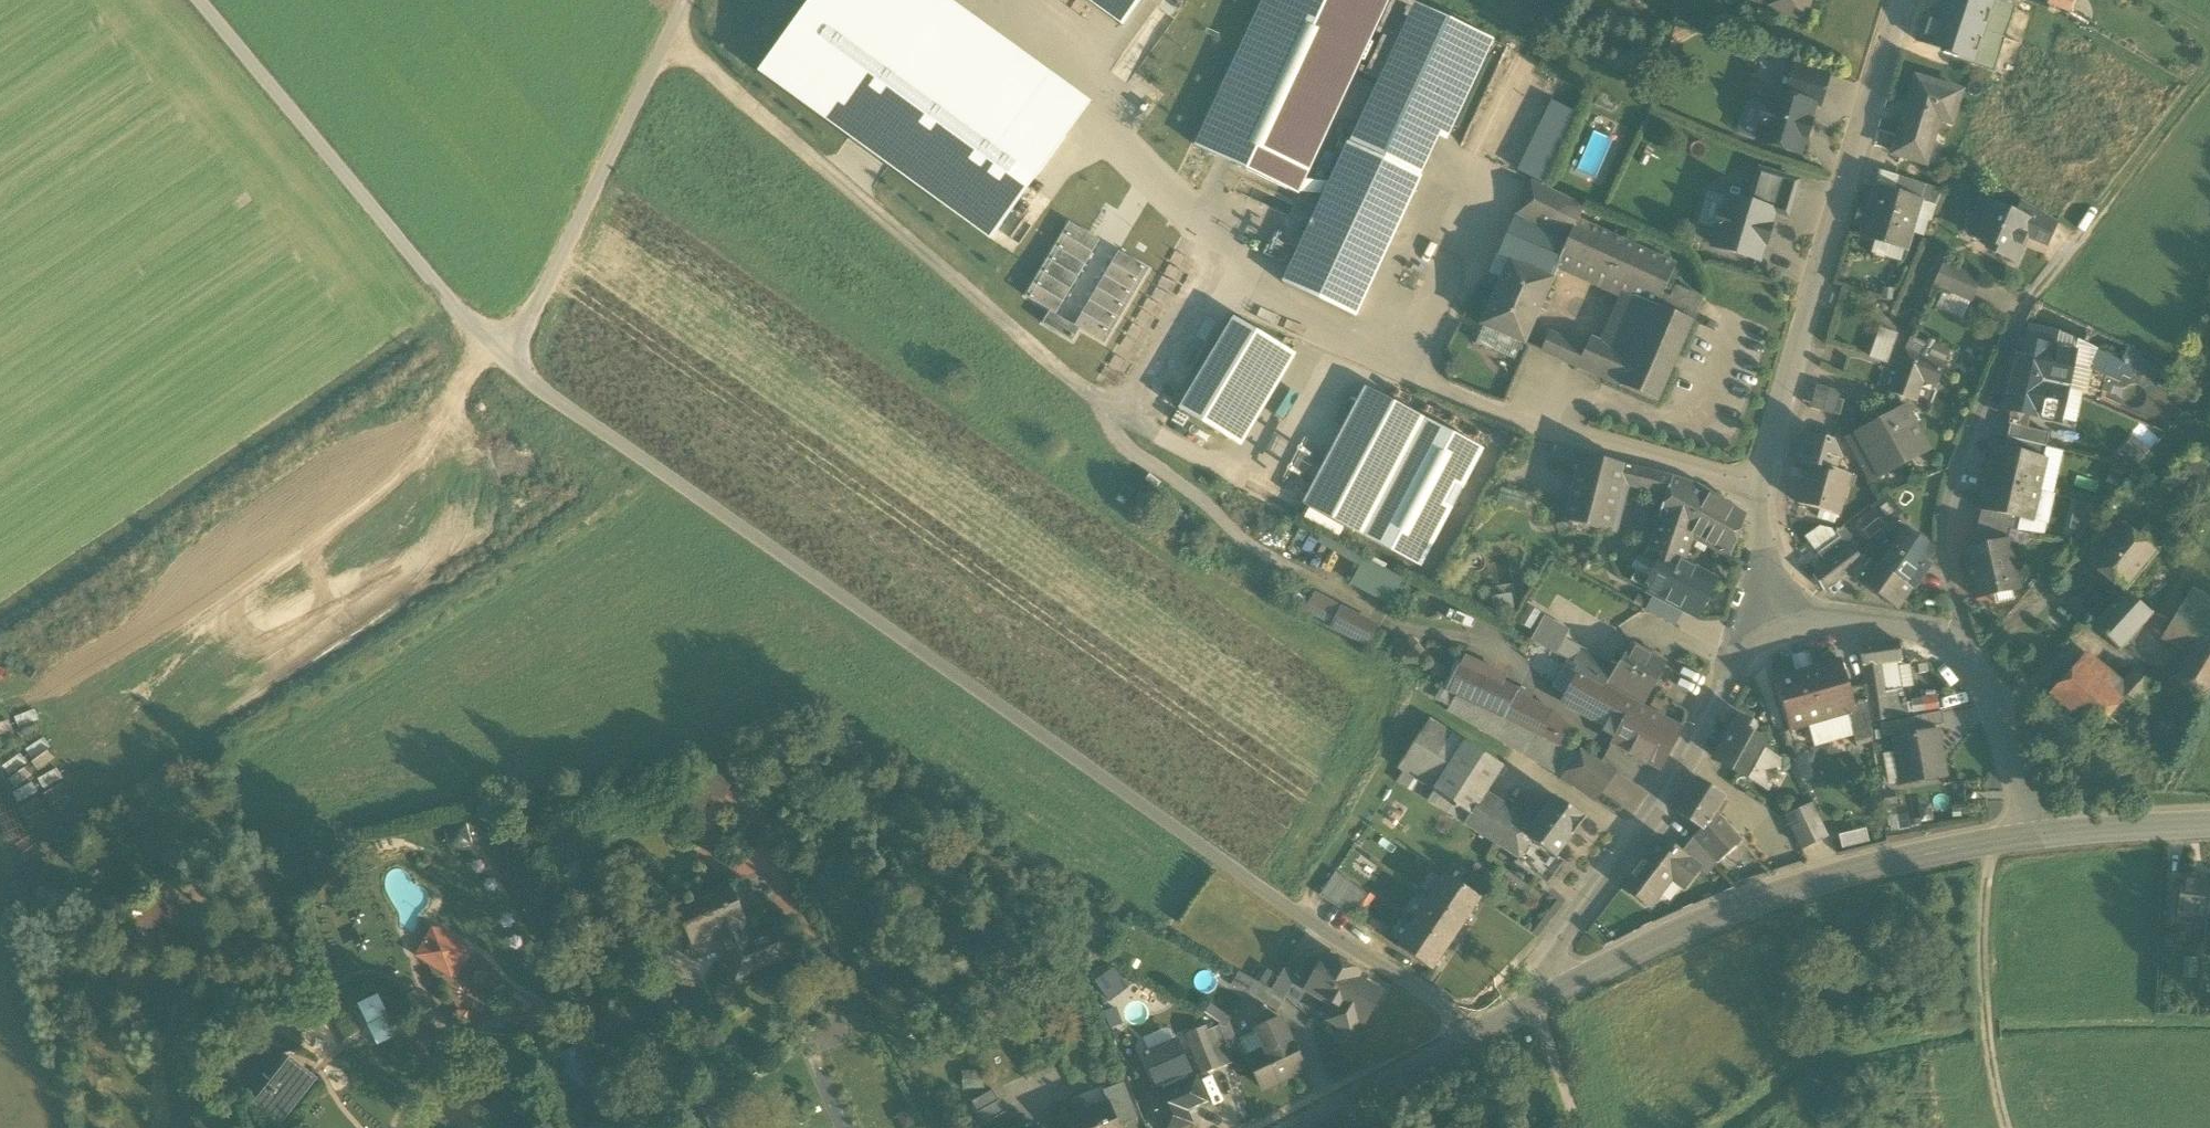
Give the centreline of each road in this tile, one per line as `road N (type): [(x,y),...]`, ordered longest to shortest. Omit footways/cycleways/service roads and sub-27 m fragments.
road 1 (unclassified): [(508,367),(1477,1033)]
road 2 (residential): [(1903,0),(1785,408),(1768,501),(1768,570),(1785,625)]
road 3 (secondary): [(1533,1004),(1653,944),(1812,882),(2035,835)]
road 4 (unclassified): [(198,0),(508,367)]
road 5 (residential): [(1976,676),(1940,522),(2021,310),(2078,236)]
road 6 (residential): [(1785,625),(1725,685),(1658,815),(1558,948),(1533,1004)]
road 7 (unclassified): [(680,0),(508,367)]
road 8 (track): [(1992,842),(1981,950),(2005,1127)]
road 9 (track): [(2209,64),(2078,236)]
road 10 (secondary): [(1288,1127),(1477,1033)]
road 11 (residential): [(1785,625),(1865,625),(1944,641),(1976,676)]
road 12 (secondary): [(2035,835),(2209,825)]
road 13 (residential): [(1976,676),(2035,835)]
road 14 (unclassified): [(1533,1004),(1576,1127)]

